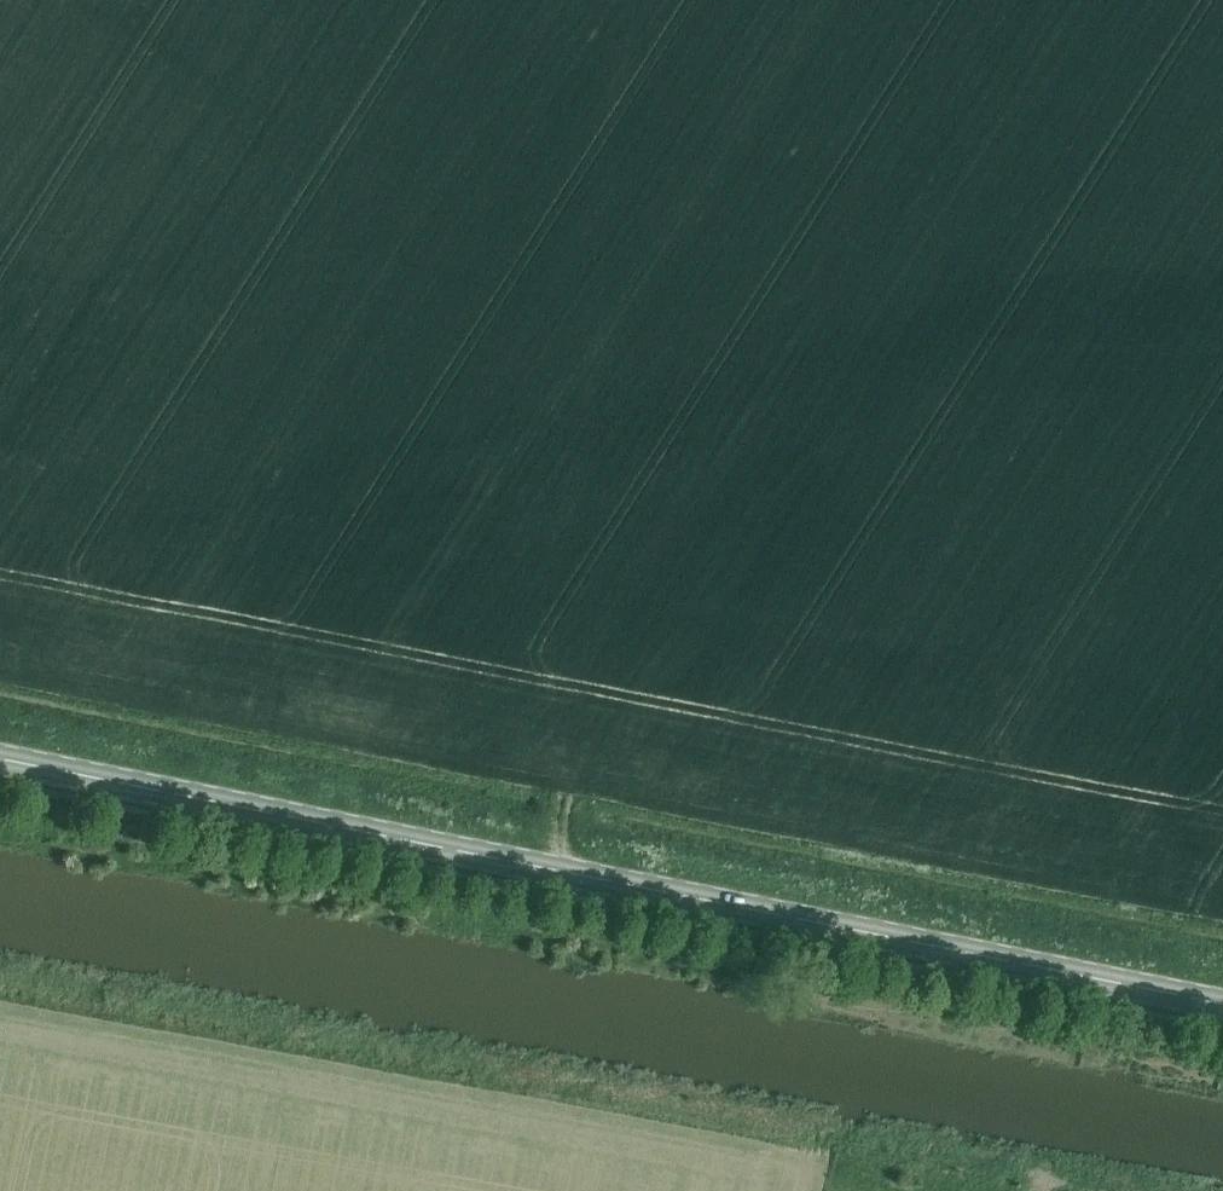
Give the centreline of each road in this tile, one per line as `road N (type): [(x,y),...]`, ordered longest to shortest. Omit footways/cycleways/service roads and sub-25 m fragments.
road 1 (tertiary): [(1222,1008),(0,759)]

